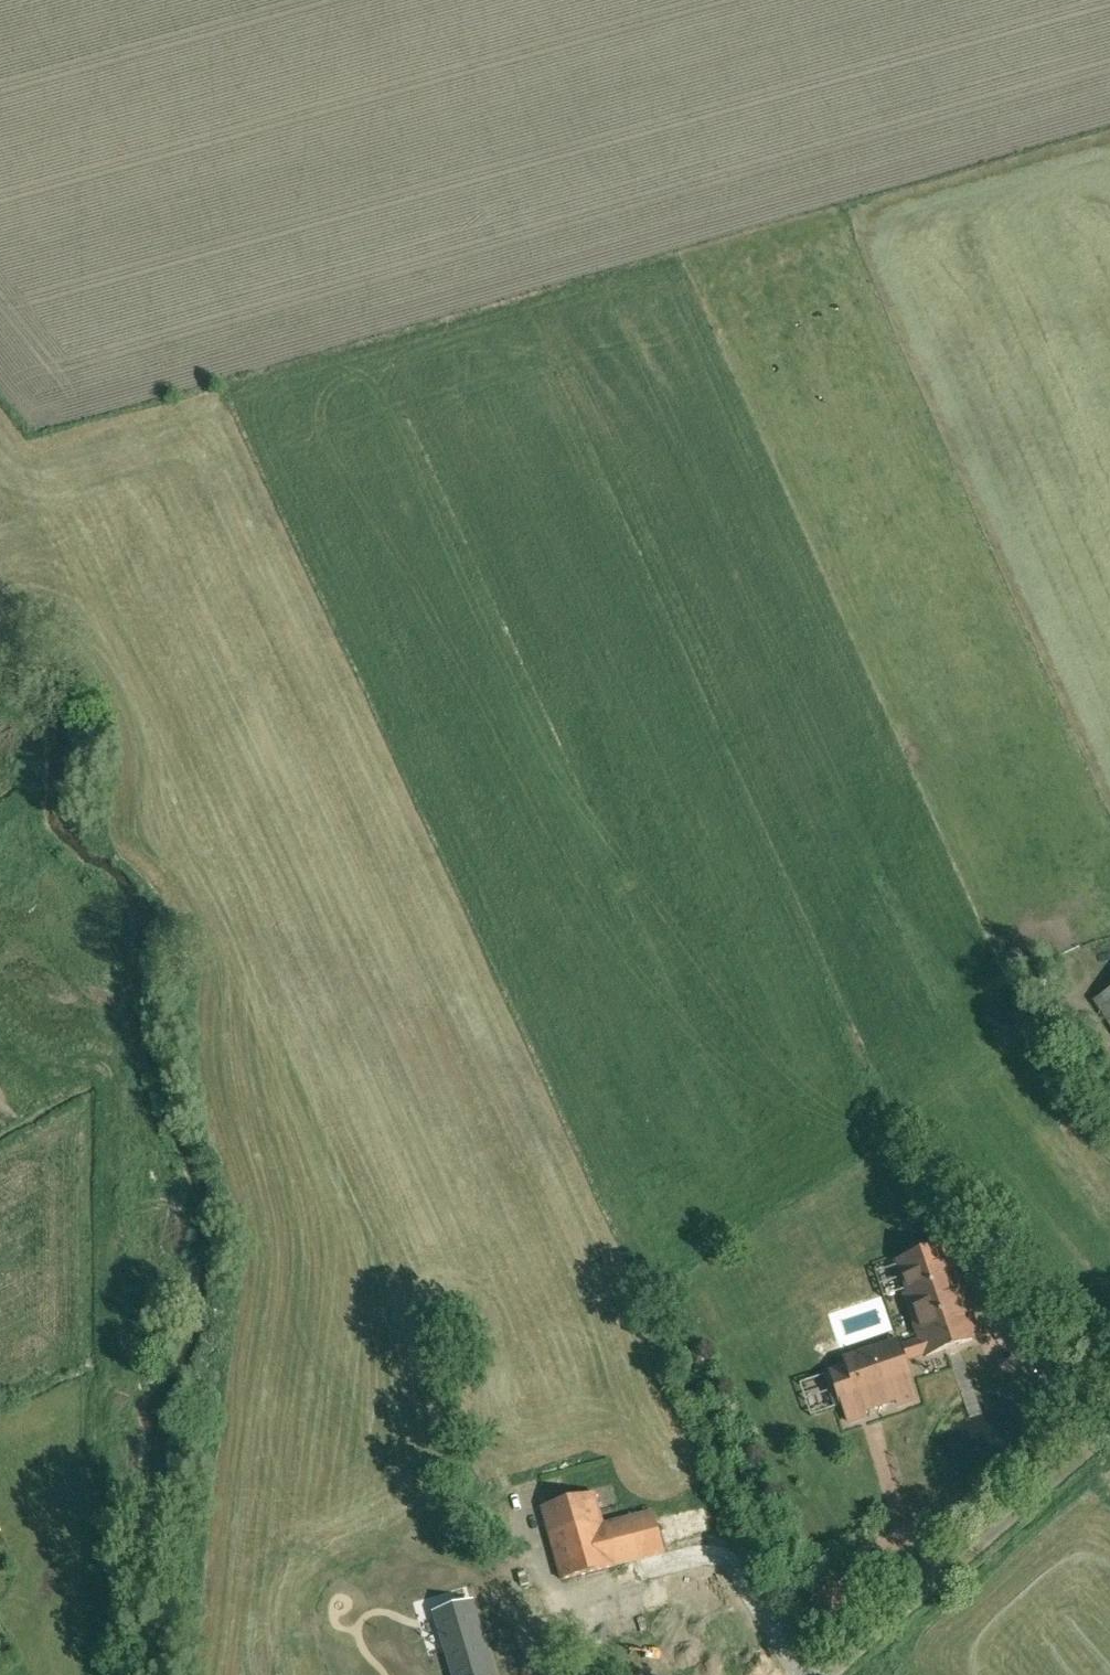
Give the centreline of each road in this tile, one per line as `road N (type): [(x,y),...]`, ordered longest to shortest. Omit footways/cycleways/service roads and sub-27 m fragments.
road 1 (unclassified): [(823,1674),(1109,1427)]

